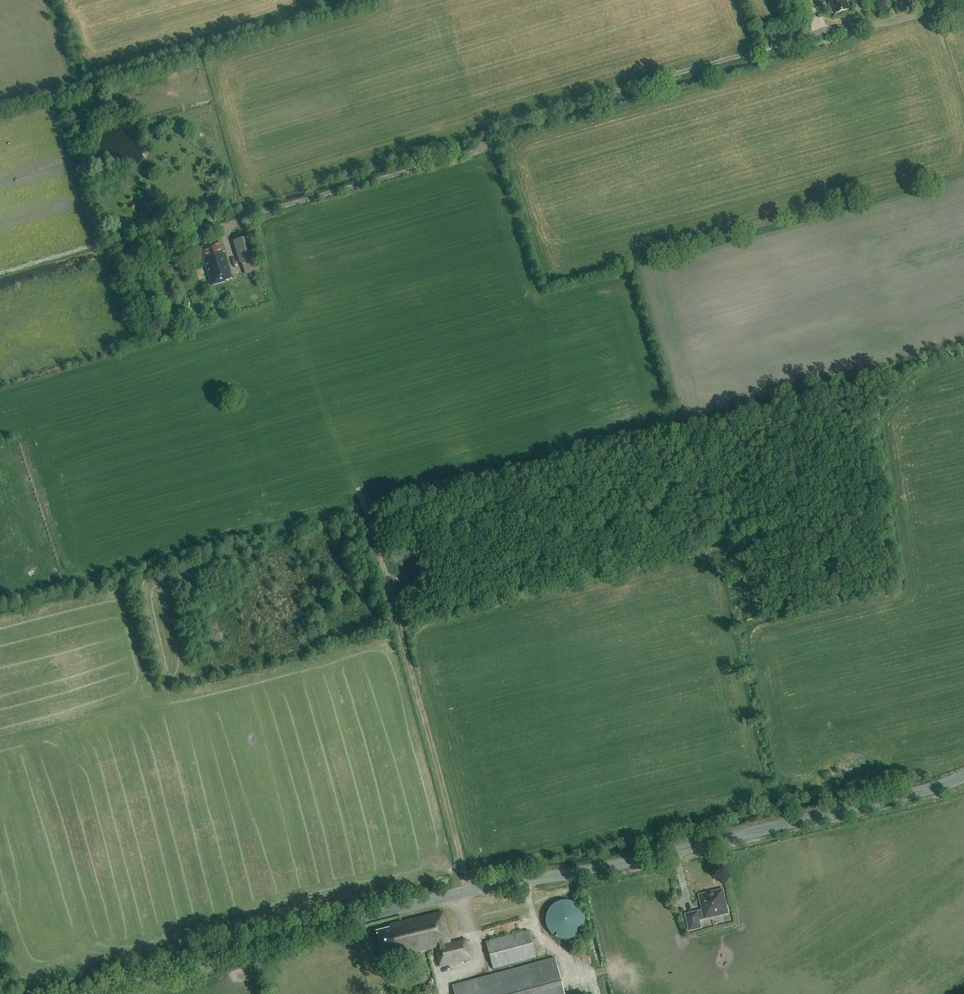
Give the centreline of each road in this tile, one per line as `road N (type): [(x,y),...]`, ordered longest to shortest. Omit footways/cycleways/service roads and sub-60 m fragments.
road 1 (tertiary): [(67,993),(462,892),(911,798),(963,779)]
road 2 (track): [(231,258),(225,231),(245,218),(472,153),(496,124),(824,30),(963,0)]

